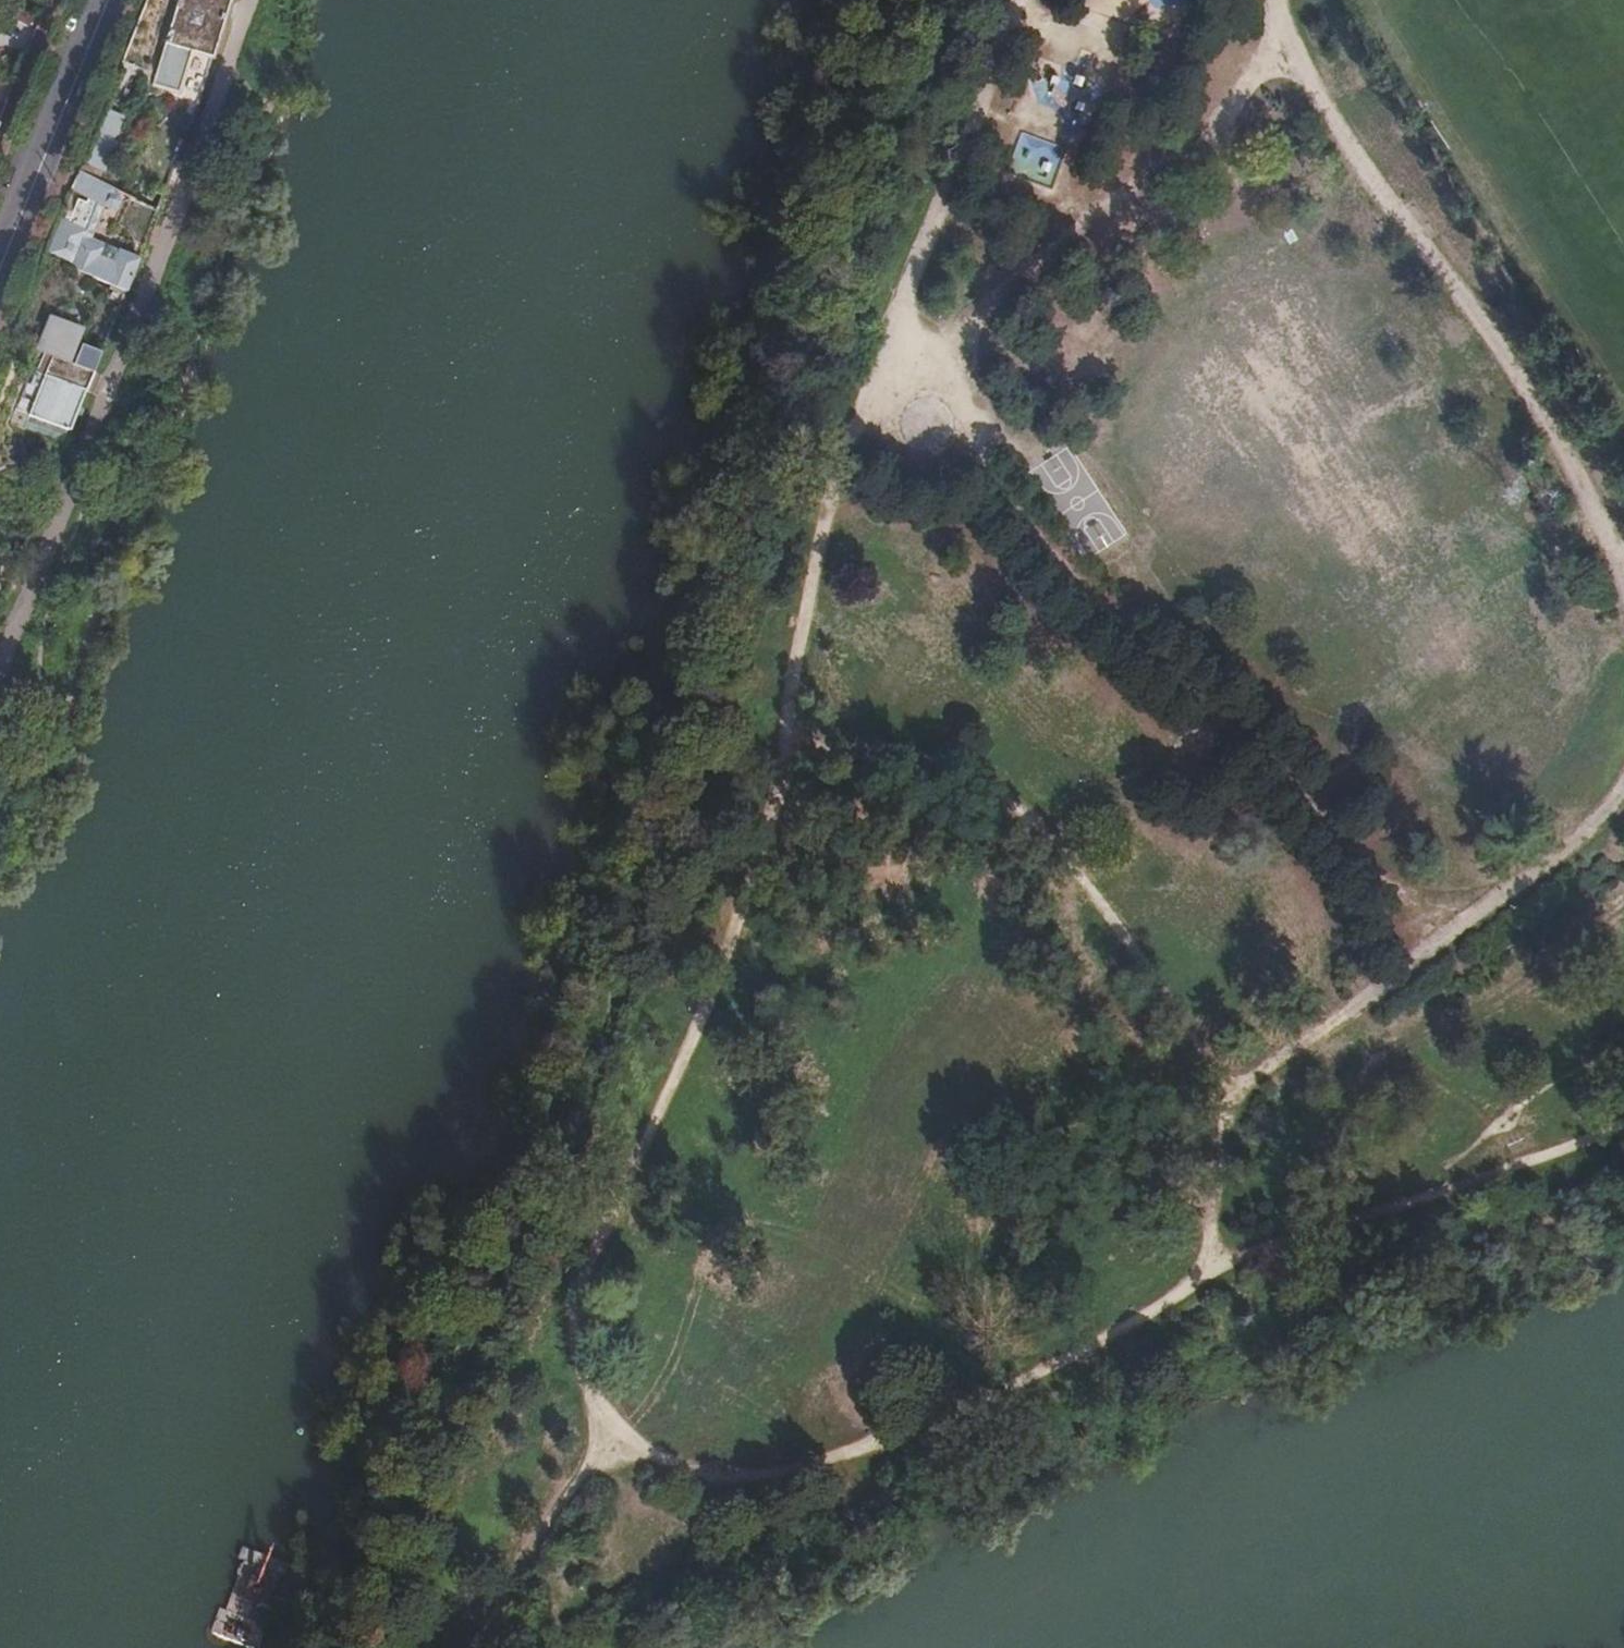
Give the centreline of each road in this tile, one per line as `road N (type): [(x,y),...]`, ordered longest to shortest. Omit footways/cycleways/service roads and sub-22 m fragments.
road 1 (residential): [(0,671),(249,0)]
road 2 (secondary): [(0,250),(102,0)]

